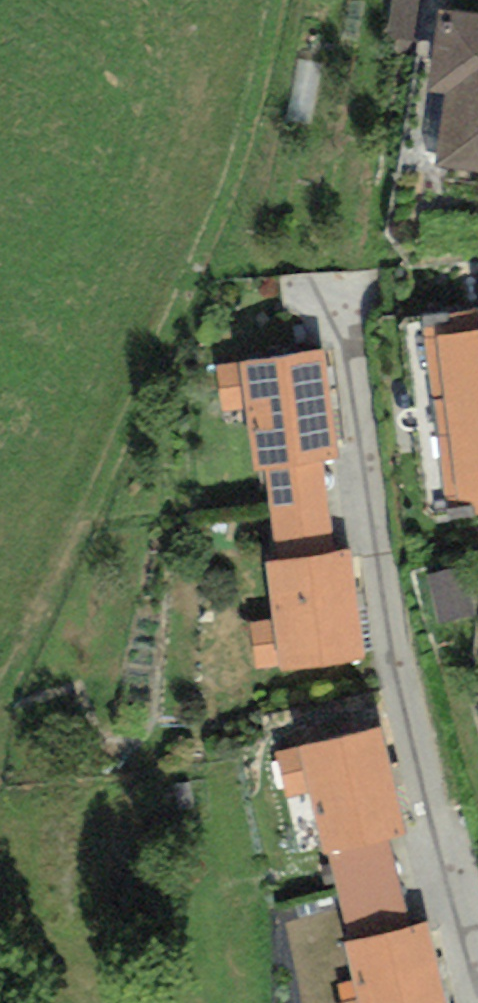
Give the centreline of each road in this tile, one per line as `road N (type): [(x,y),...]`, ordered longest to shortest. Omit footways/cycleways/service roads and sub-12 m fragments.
road 1 (track): [(284,0),(223,231),(63,593),(0,693)]

